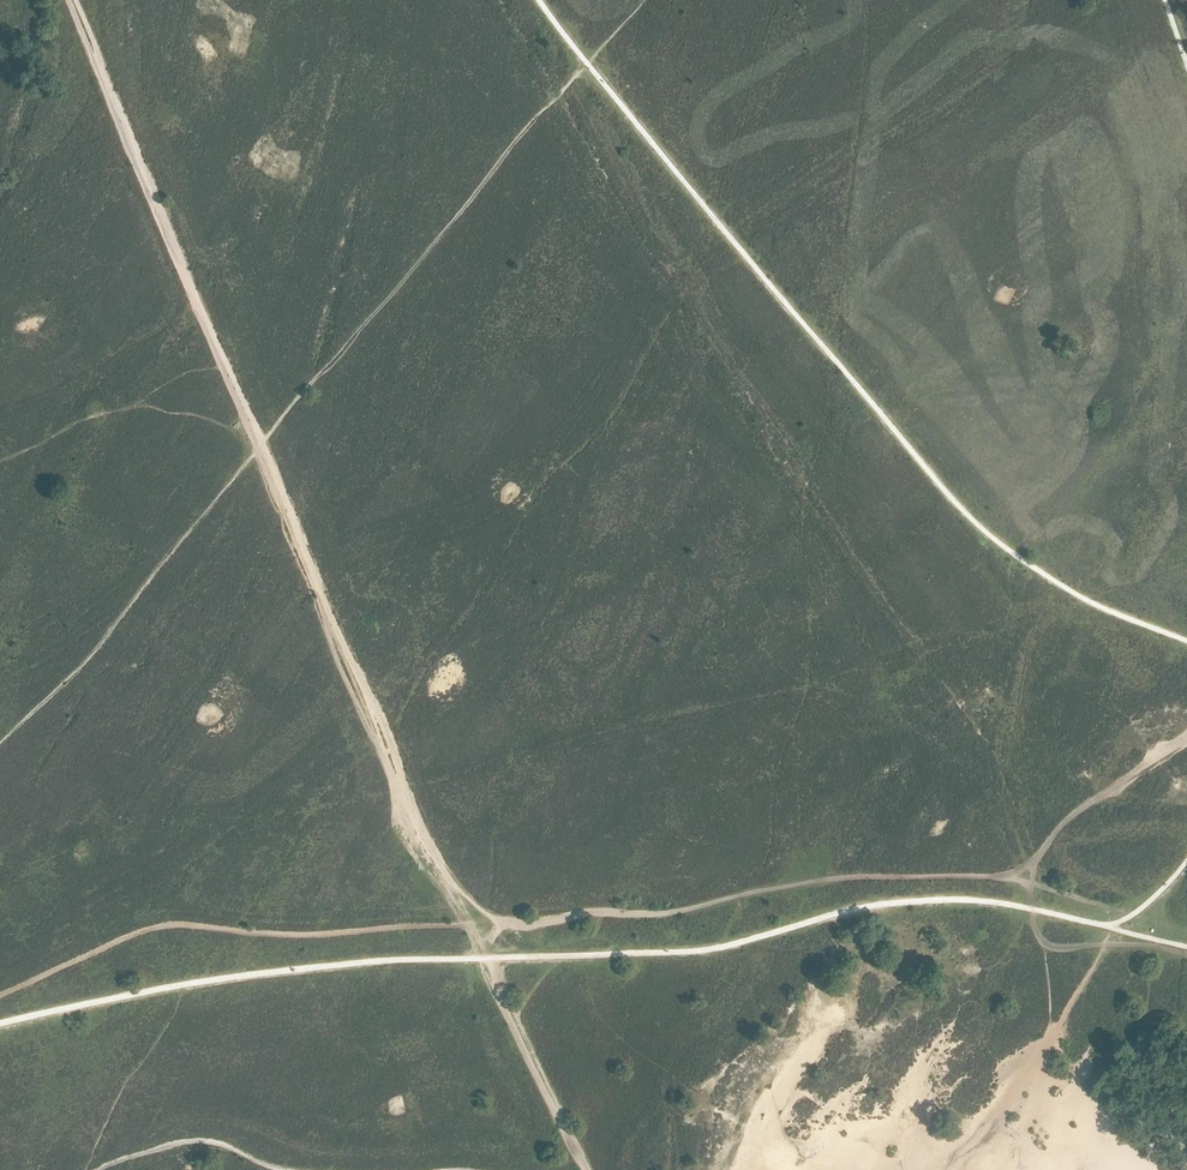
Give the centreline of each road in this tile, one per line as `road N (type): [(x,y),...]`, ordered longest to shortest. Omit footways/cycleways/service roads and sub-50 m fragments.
road 1 (track): [(487,959),(167,237),(73,0)]
road 2 (track): [(585,1169),(487,959)]

